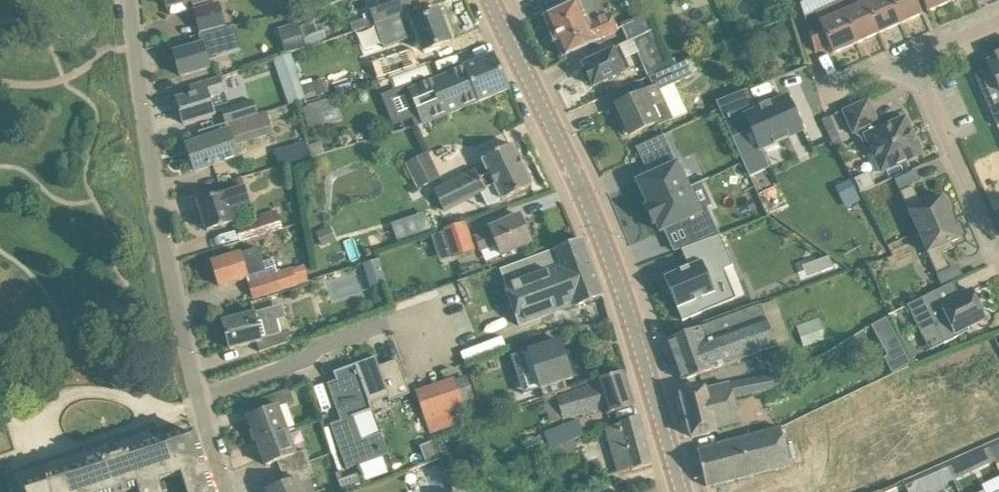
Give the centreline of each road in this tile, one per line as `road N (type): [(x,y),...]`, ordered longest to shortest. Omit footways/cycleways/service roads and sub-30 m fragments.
road 1 (secondary): [(682,491),(625,299),(579,179),(491,0)]
road 2 (residential): [(196,398),(162,229),(129,0)]
road 3 (residential): [(196,398),(420,313)]
road 4 (residential): [(925,83),(998,246)]

